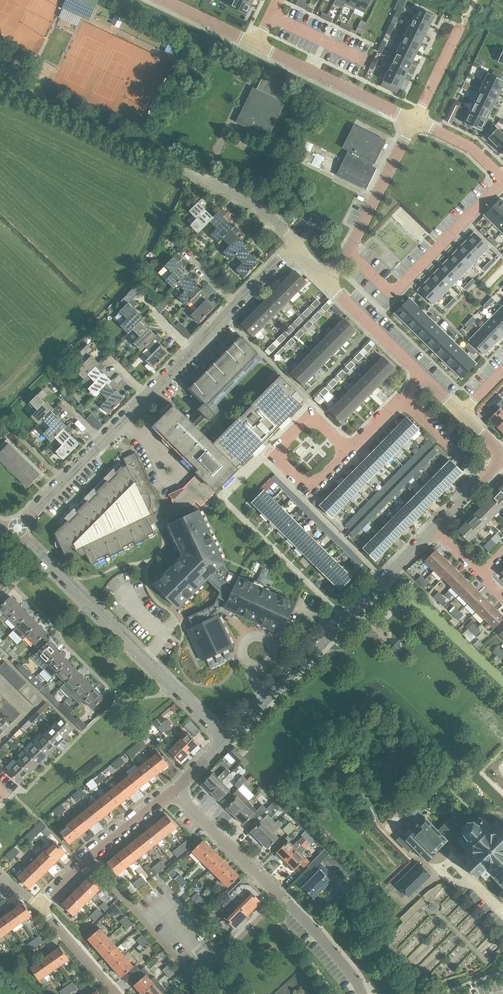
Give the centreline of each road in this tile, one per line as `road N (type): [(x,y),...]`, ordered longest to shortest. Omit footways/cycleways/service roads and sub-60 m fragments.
road 1 (residential): [(293,248),(256,203),(0,81)]
road 2 (residential): [(226,739),(435,529)]
road 3 (residential): [(16,531),(226,739)]
road 4 (residential): [(347,250),(392,293),(502,182)]
road 5 (residential): [(114,993),(38,906),(88,862)]
road 6 (residential): [(416,120),(256,44)]
road 7 (residential): [(196,980),(88,862)]
road 8 (residential): [(280,896),(173,791)]
road 9 (residential): [(347,250),(416,120)]
road 10 (residential): [(327,280),(424,377)]
road 11 (residential): [(362,993),(280,896)]
road 12 (residential): [(16,531),(104,441)]

